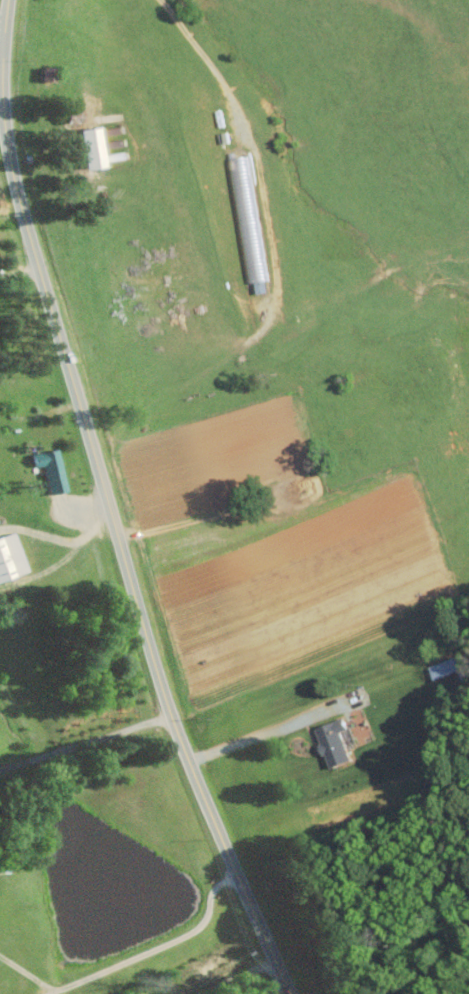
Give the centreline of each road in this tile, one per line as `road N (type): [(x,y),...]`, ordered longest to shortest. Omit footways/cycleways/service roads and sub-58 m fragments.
road 1 (tertiary): [(294,993),(175,716),(38,253),(6,113),(11,0)]

